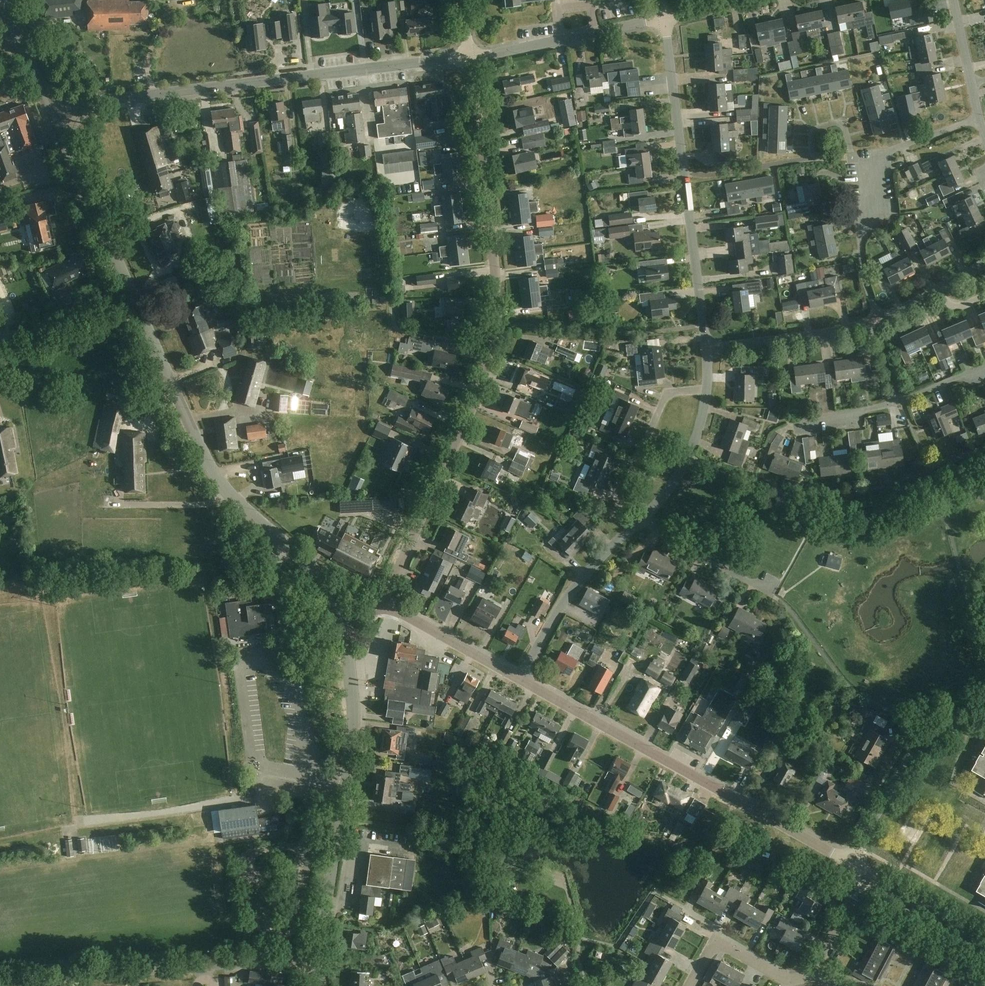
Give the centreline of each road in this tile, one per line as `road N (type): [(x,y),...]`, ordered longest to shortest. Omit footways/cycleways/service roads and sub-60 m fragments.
road 1 (residential): [(470,58),(491,243),(489,359),(380,608)]
road 2 (unclassified): [(50,108),(470,58)]
road 3 (unclassified): [(341,619),(319,577),(218,484),(128,286)]
road 4 (unclassified): [(850,864),(520,678)]
road 5 (unclassified): [(318,958),(352,728),(341,619)]
road 6 (residential): [(706,349),(664,18)]
road 7 (unclassified): [(0,984),(318,958)]
road 8 (residential): [(877,319),(861,246),(874,172),(884,153),(978,119)]
road 9 (unclassified): [(850,864),(927,735),(984,701)]
road 10 (unclassified): [(470,58),(664,18)]
road 11 (unclassified): [(128,286),(50,108)]
road 12 (residential): [(520,678),(565,597),(632,526)]
road 13 (residential): [(632,526),(615,509),(666,398),(706,390)]
road 14 (residential): [(706,349),(871,322)]
road 15 (residential): [(690,985),(715,943),(791,979),(819,972)]
road 16 (unclassified): [(520,678),(414,618),(380,608)]
road 17 (residential): [(640,519),(770,594)]
road 18 (residential): [(640,519),(688,454),(706,390)]
road 19 (unclassified): [(0,343),(128,286)]
road 20 (unclassified): [(984,939),(866,872)]

